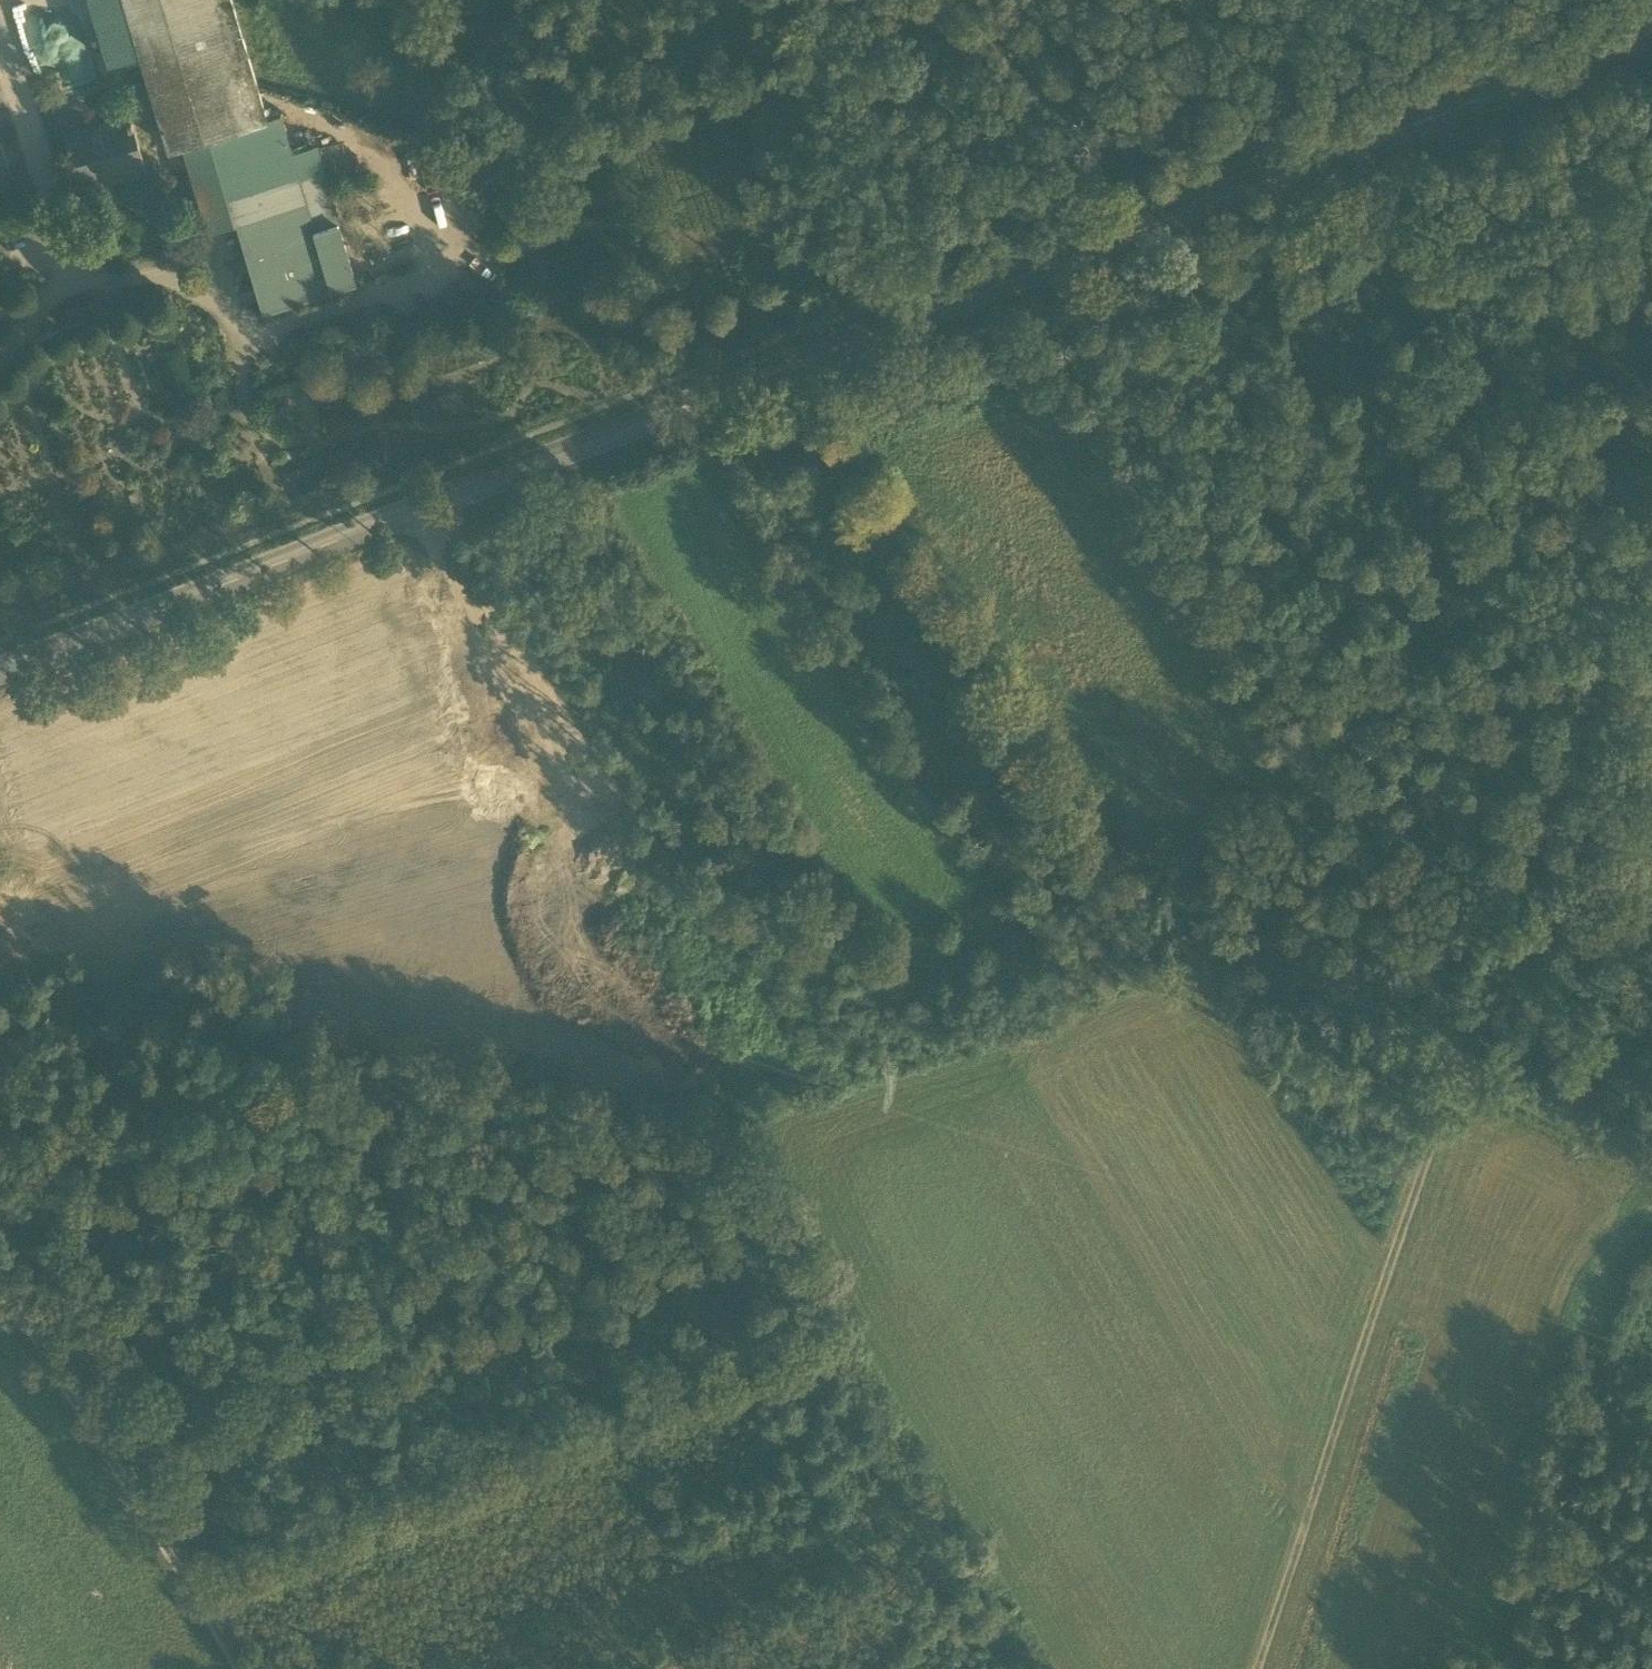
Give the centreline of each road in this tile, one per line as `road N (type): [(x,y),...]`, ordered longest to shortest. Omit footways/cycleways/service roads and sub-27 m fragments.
road 1 (secondary): [(1651,33),(0,669)]
road 2 (track): [(1651,485),(1254,1668)]
road 3 (track): [(244,1668),(0,1268)]
road 4 (track): [(731,386),(726,506),(901,781)]

